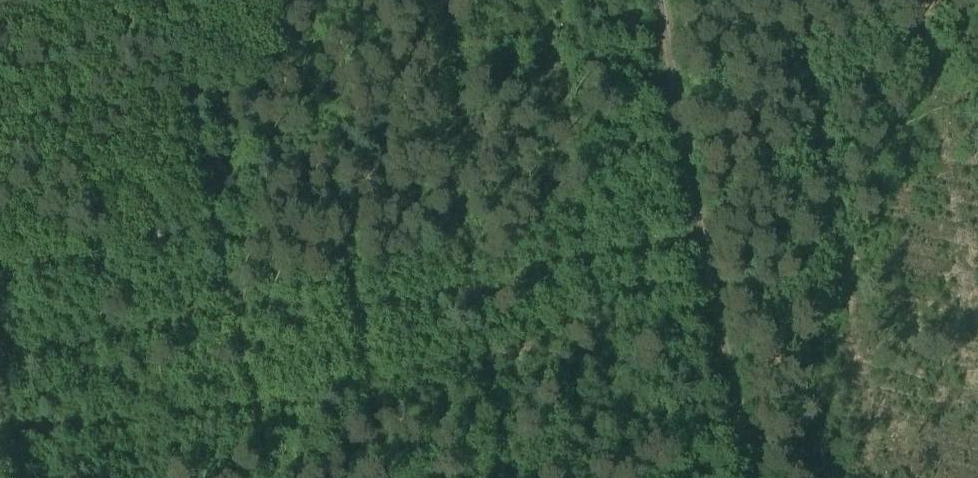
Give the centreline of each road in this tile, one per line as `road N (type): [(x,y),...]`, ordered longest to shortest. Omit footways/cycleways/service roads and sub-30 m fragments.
road 1 (track): [(637,0),(757,477)]

